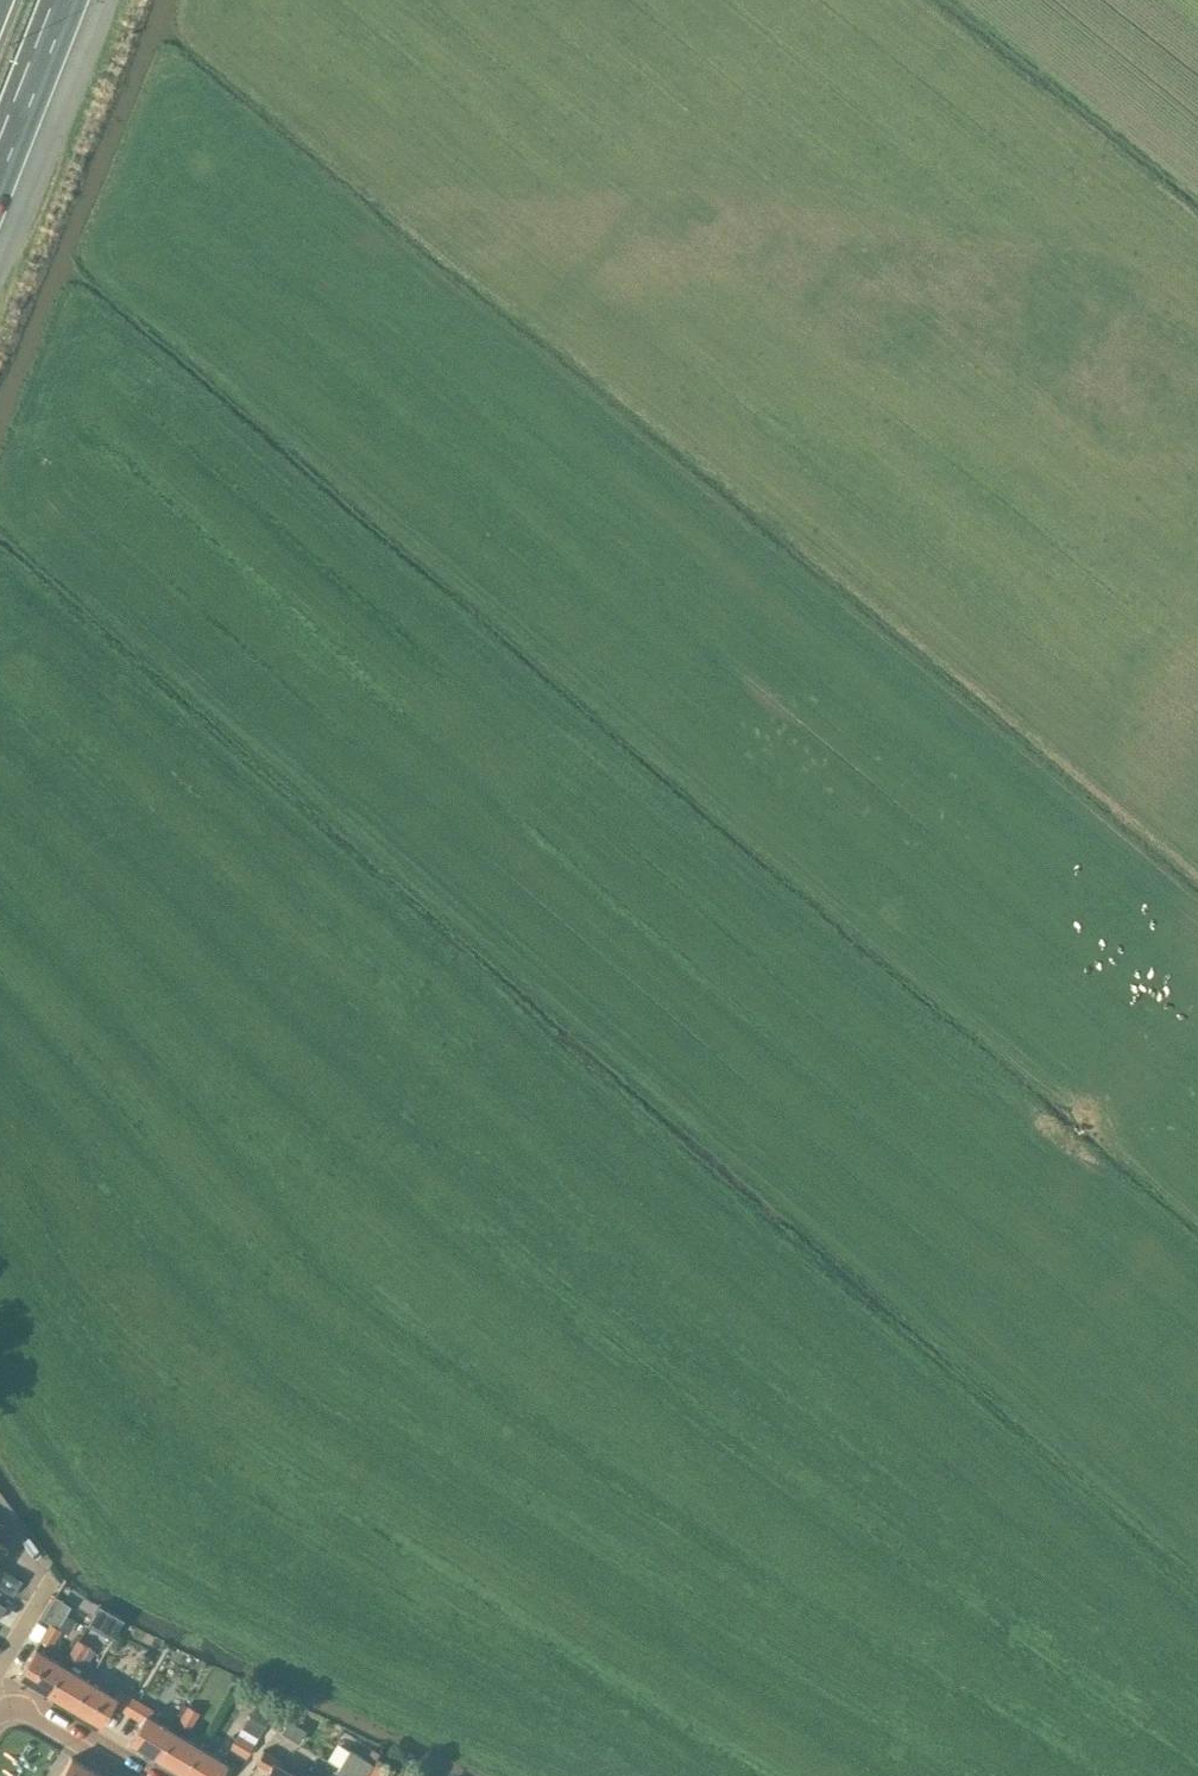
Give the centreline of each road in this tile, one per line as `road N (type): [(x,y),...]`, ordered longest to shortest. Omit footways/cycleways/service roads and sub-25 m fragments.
road 1 (motorway): [(0,146),(57,0)]
road 2 (residential): [(130,1775),(29,1717),(7,1713)]

